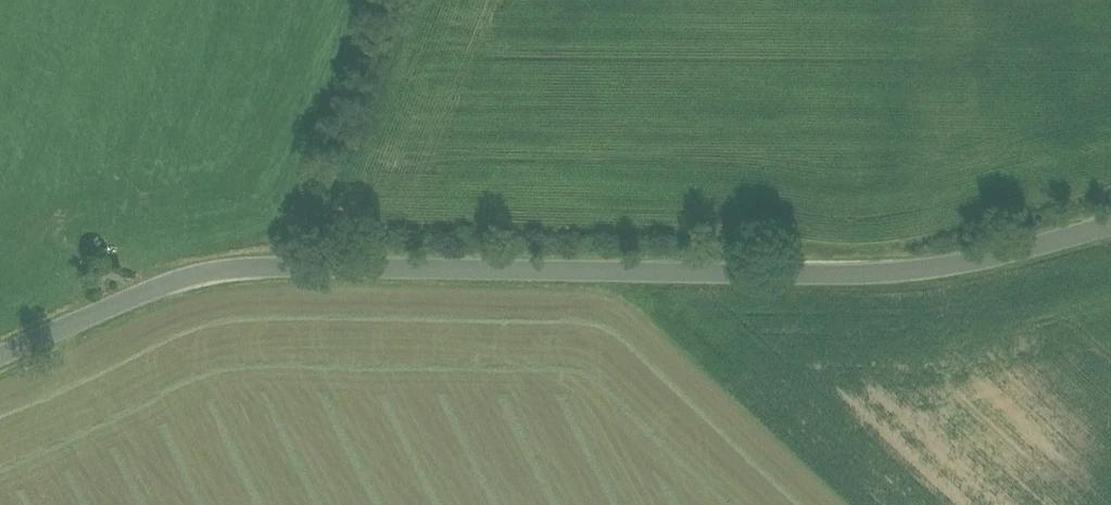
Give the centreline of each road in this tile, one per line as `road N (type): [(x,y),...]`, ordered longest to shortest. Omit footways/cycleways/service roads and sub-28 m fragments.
road 1 (tertiary): [(0,360),(146,297),(220,276),(888,276),(961,267),(1110,226)]

